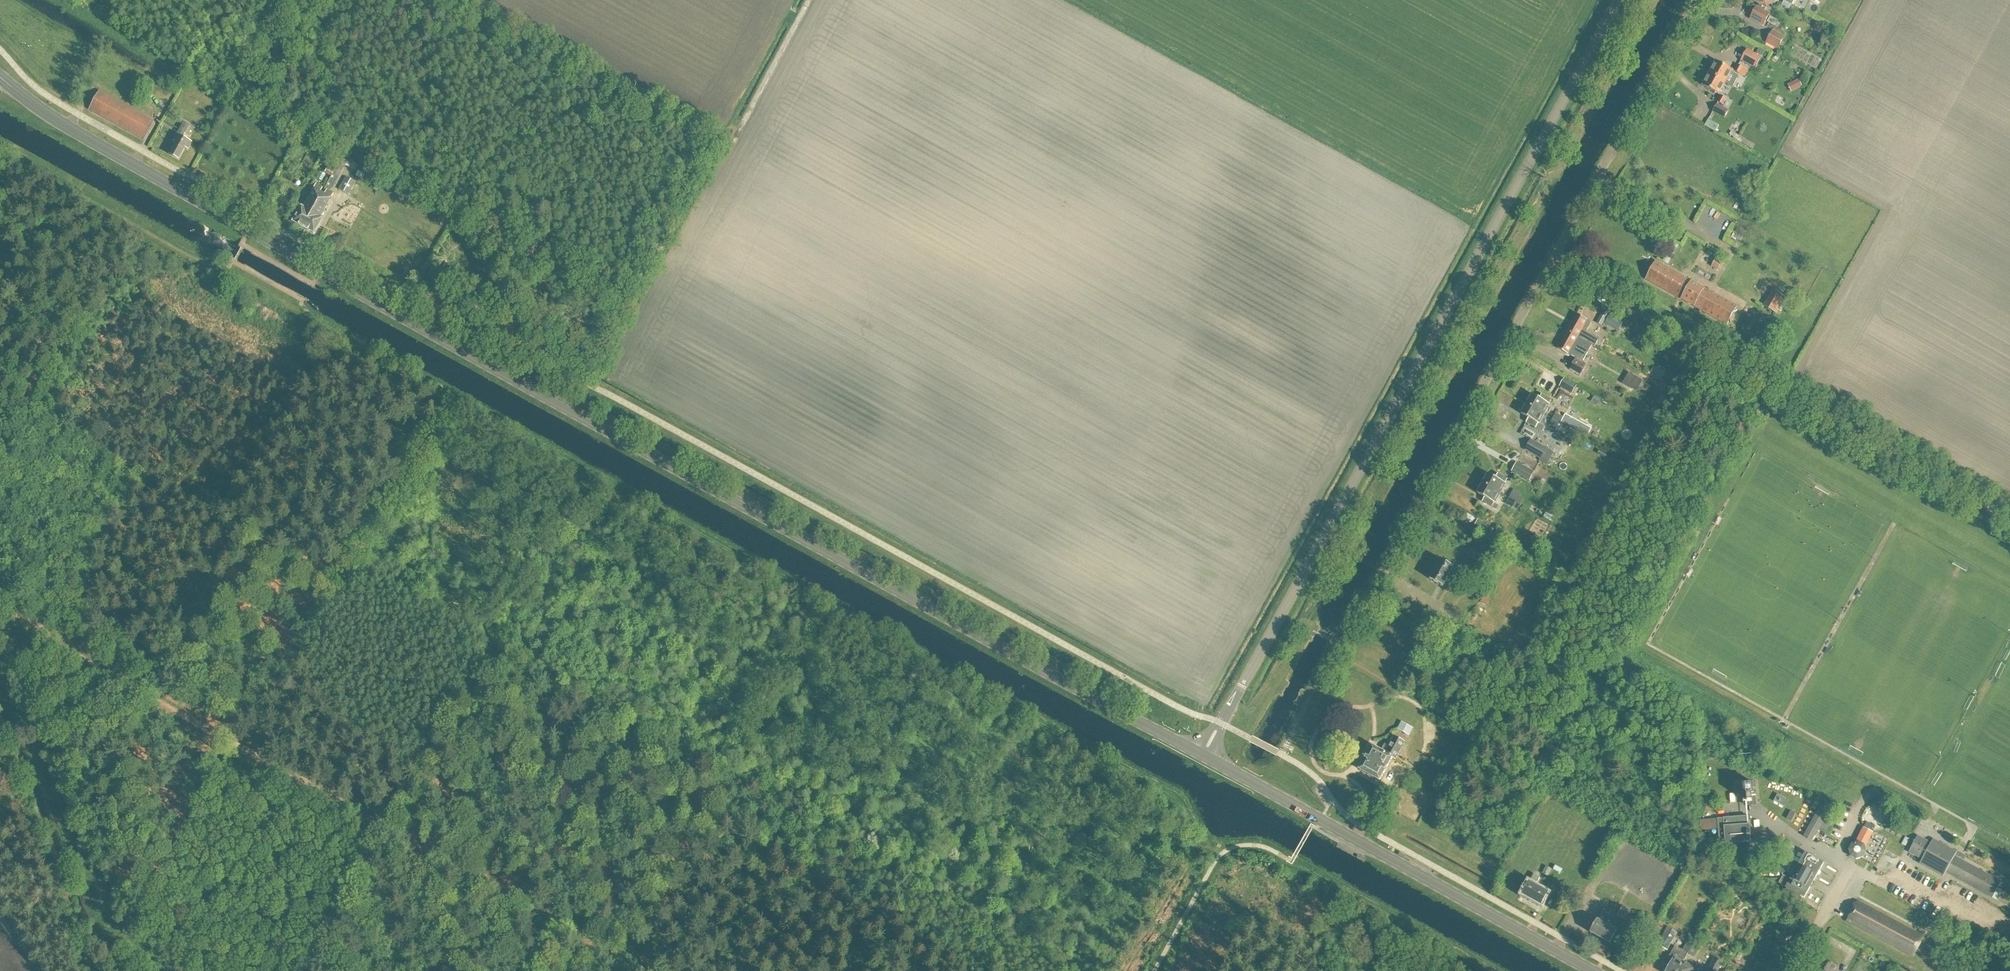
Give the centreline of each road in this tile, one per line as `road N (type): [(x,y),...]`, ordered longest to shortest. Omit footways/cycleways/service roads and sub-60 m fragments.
road 1 (track): [(1217,858),(1181,801),(46,175),(0,157)]
road 2 (primary): [(1203,756),(131,164),(0,78)]
road 3 (unclassified): [(1203,756),(1618,0)]
road 4 (track): [(0,574),(36,624),(79,656),(644,970)]
road 5 (unclassified): [(1380,572),(1694,0)]
road 6 (primary): [(1592,970),(1203,756)]
road 7 (track): [(1761,380),(2009,519)]
road 8 (track): [(1550,262),(1761,380)]
road 9 (track): [(810,0),(733,144)]

